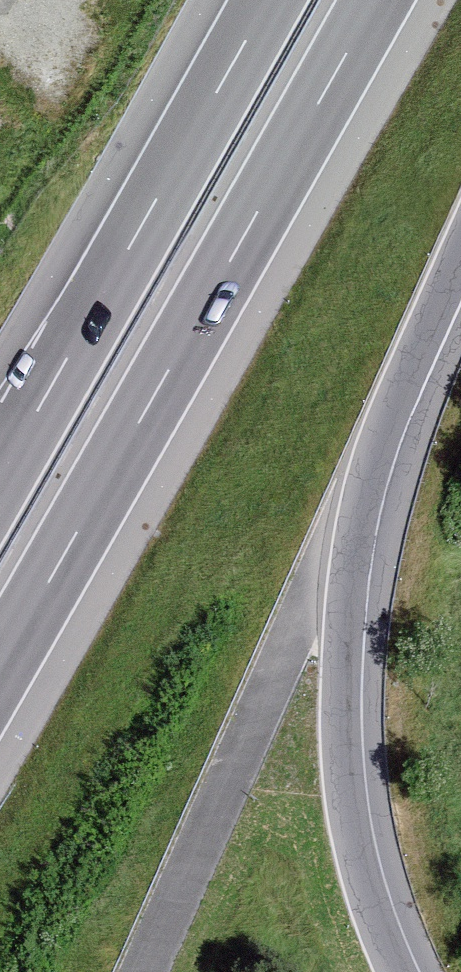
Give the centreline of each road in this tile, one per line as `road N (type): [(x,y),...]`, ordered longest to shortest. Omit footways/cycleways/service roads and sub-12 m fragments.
road 1 (motorway): [(0,660),(375,0)]
road 2 (motorway): [(401,971),(376,908),(352,809),(346,641),(363,508),(390,421),(460,257)]
road 3 (motorway): [(264,0),(0,467)]
road 4 (motorway): [(202,0),(0,369)]

